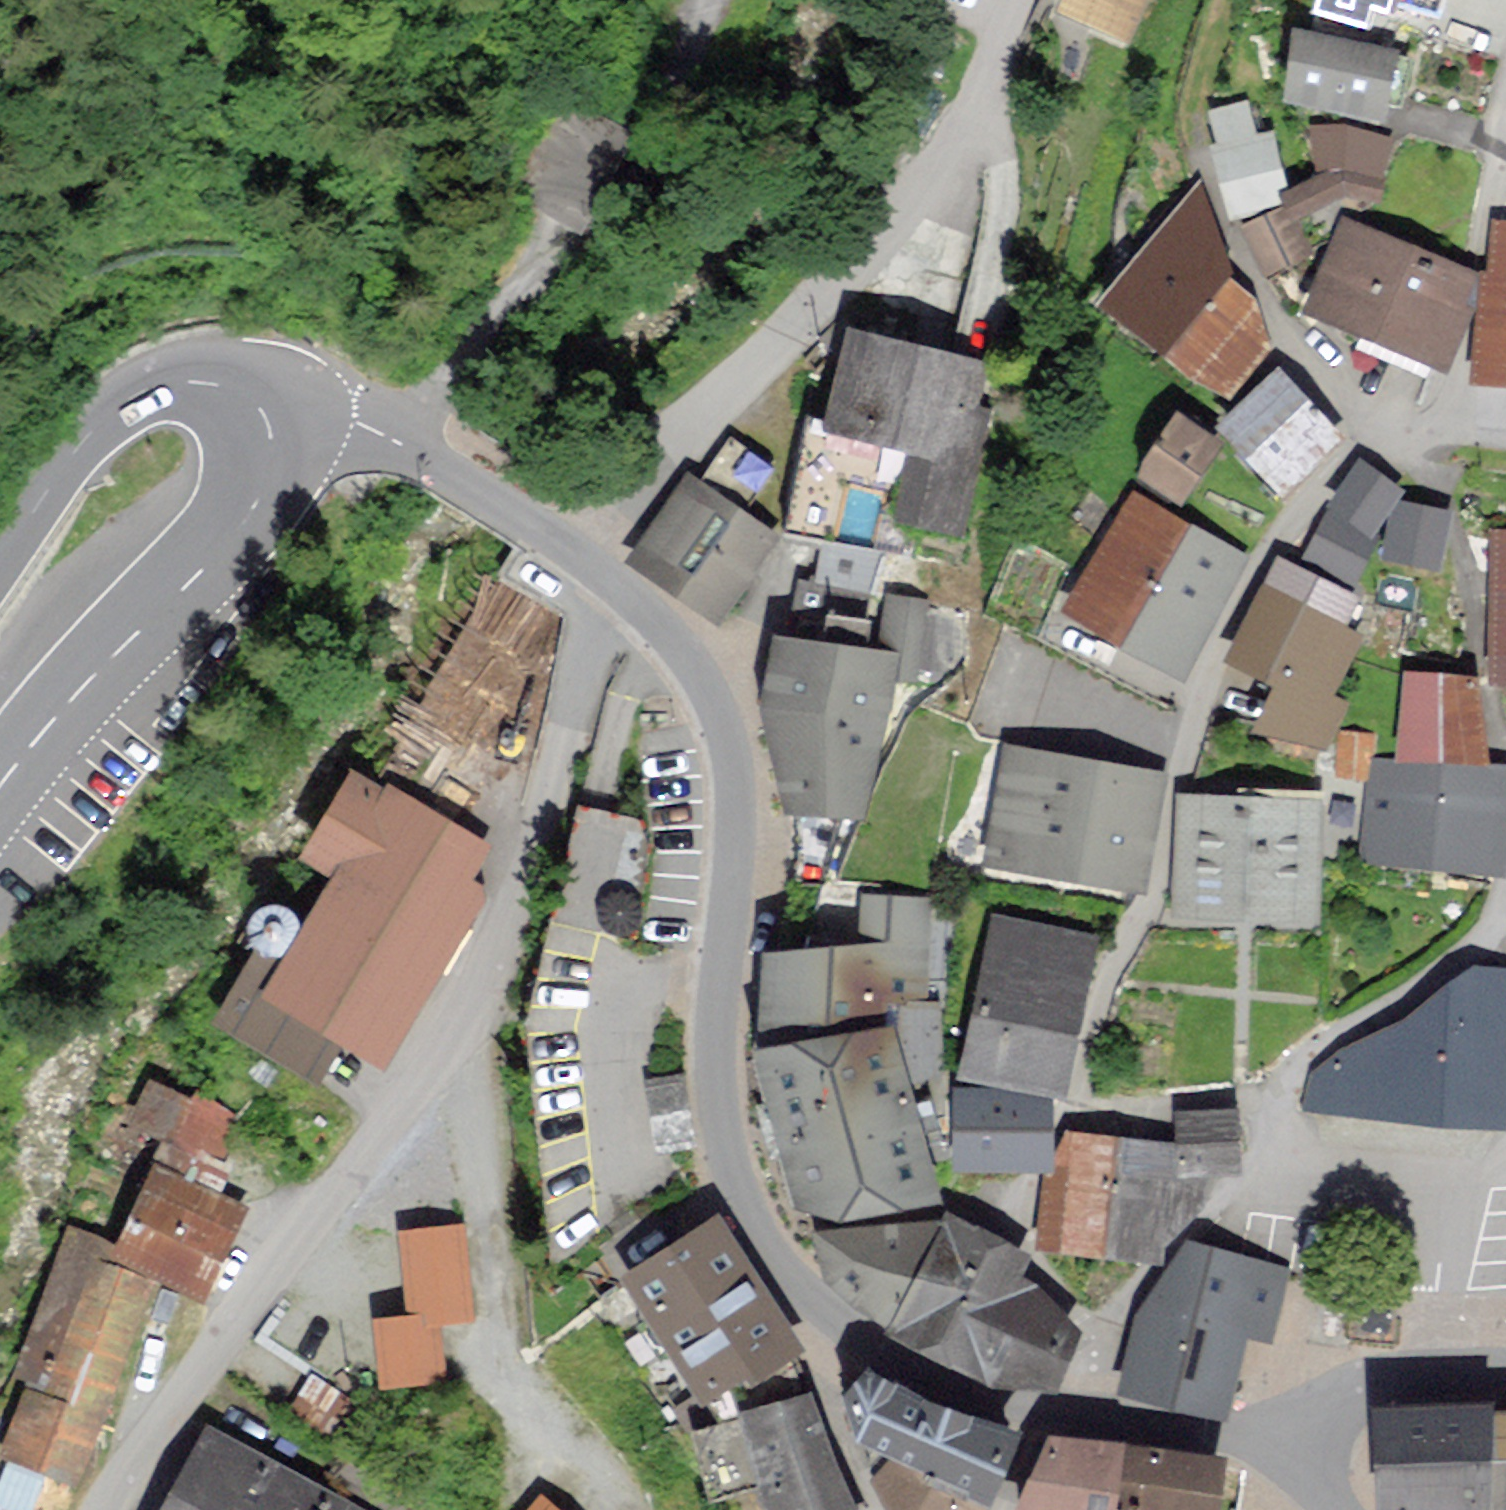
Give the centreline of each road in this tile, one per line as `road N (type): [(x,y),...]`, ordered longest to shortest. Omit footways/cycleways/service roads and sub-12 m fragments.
road 1 (unclassified): [(104,1509),(266,1274),(442,1060),(504,958),(568,730),(587,569)]
road 2 (tertiary): [(587,569),(643,610),(698,675),(733,748),(737,799),(717,1072),(725,1151),(767,1243),(810,1302)]
road 3 (residential): [(1069,1103),(1103,972),(1155,893),(1168,789),(1216,649),(1288,523),(1388,426)]
road 4 (unclassified): [(587,569),(702,404),(894,216),(1011,0)]
road 5 (residential): [(384,435),(571,239),(699,63),(722,0)]
road 6 (track): [(1222,0),(1195,103),(1221,225),(1301,356),(1338,395),(1388,426)]
road 7 (tertiary): [(264,424),(260,482),(229,537),(127,634),(0,785)]
road 8 (tertiary): [(0,568),(103,419),(127,401),(154,387),(210,381),(244,394),(264,424)]
road 9 (residential): [(1388,426),(1460,392),(1505,105)]
road 10 (residential): [(1505,752),(1480,676),(1444,477),(1425,451),(1388,426)]
road 11 (residential): [(1505,885),(1497,918),(1467,957),(1265,1086)]
road 12 (residential): [(1097,1333),(1017,1240),(1021,1199),(1045,1177),(1069,1103)]
road 13 (residential): [(1277,1150),(1097,1333)]
road 14 (tertiary): [(810,1302),(916,1376),(1035,1421)]
road 15 (tertiary): [(384,435),(587,569)]
road 16 (residential): [(810,1302),(832,1405),(870,1509)]
road 17 (tertiary): [(1089,1415),(1293,1450)]
road 18 (residential): [(1265,1086),(1069,1103)]
road 19 (residential): [(1467,1189),(1277,1150)]
road 20 (residential): [(1432,1361),(1467,1189)]
road 21 (unclassified): [(1293,1450),(1309,1418),(1345,1392),(1432,1361)]
road 22 (tertiary): [(264,424),(327,420),(384,435)]

